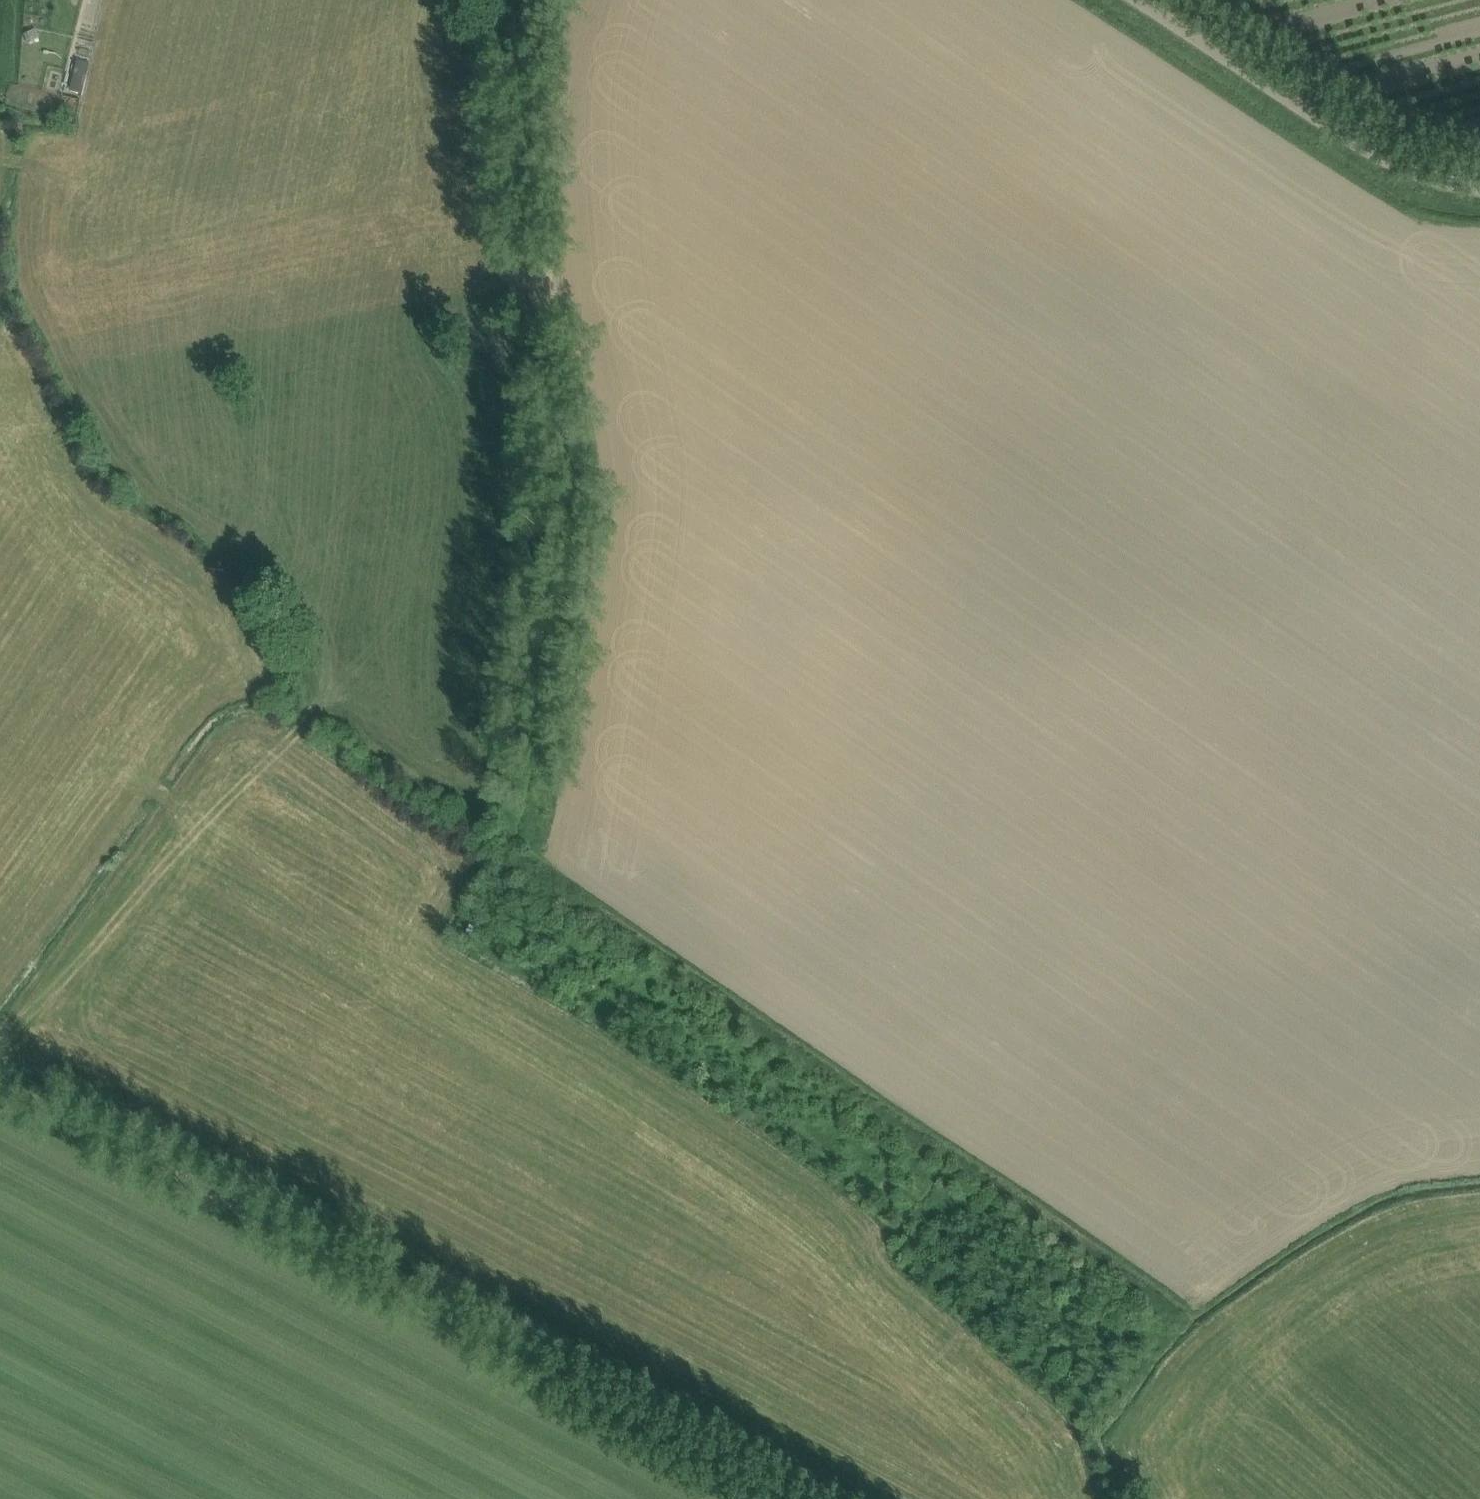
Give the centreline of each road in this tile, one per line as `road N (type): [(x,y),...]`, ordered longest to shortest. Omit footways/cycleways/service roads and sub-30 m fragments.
road 1 (track): [(0,1083),(487,1332),(789,1498)]
road 2 (unclassified): [(1479,180),(1404,152),(1161,0)]

